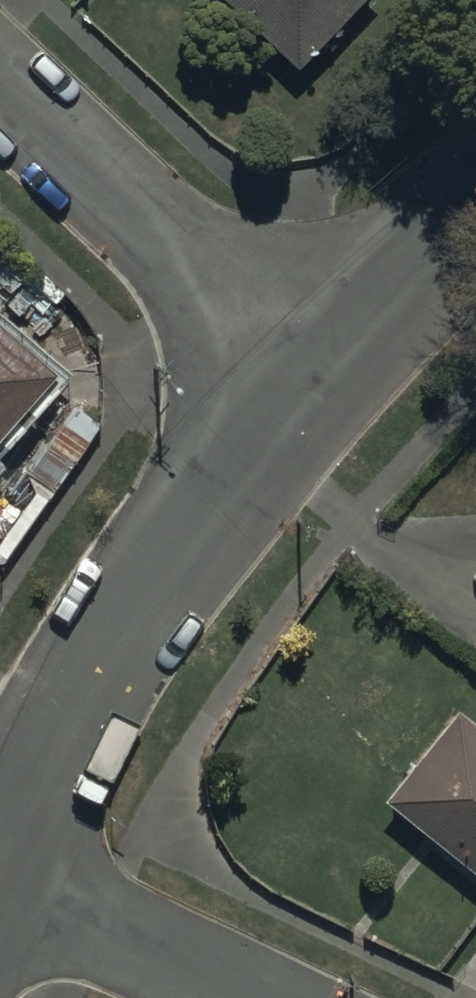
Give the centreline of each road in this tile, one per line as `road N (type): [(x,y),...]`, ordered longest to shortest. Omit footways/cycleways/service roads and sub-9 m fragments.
road 1 (residential): [(292,374),(154,553),(0,862)]
road 2 (residential): [(292,374),(0,91)]
road 3 (residential): [(249,997),(0,876)]
road 4 (residential): [(475,187),(292,374)]

